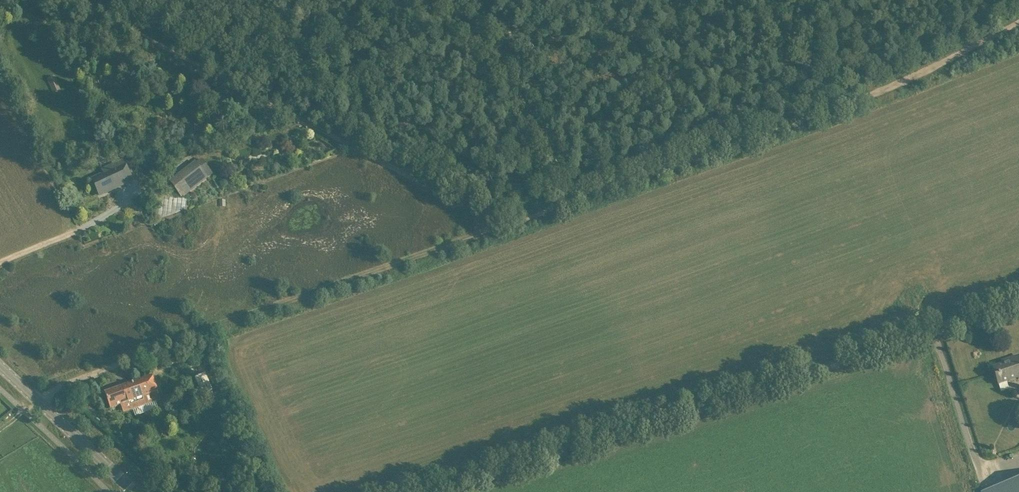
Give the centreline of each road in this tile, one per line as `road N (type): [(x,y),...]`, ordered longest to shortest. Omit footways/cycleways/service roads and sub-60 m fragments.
road 1 (unclassified): [(443,491),(1018,304)]
road 2 (track): [(508,227),(182,339),(38,402)]
road 3 (track): [(1018,20),(856,104),(584,201)]
road 4 (track): [(425,182),(99,0)]
road 5 (tertiary): [(133,491),(0,365)]

